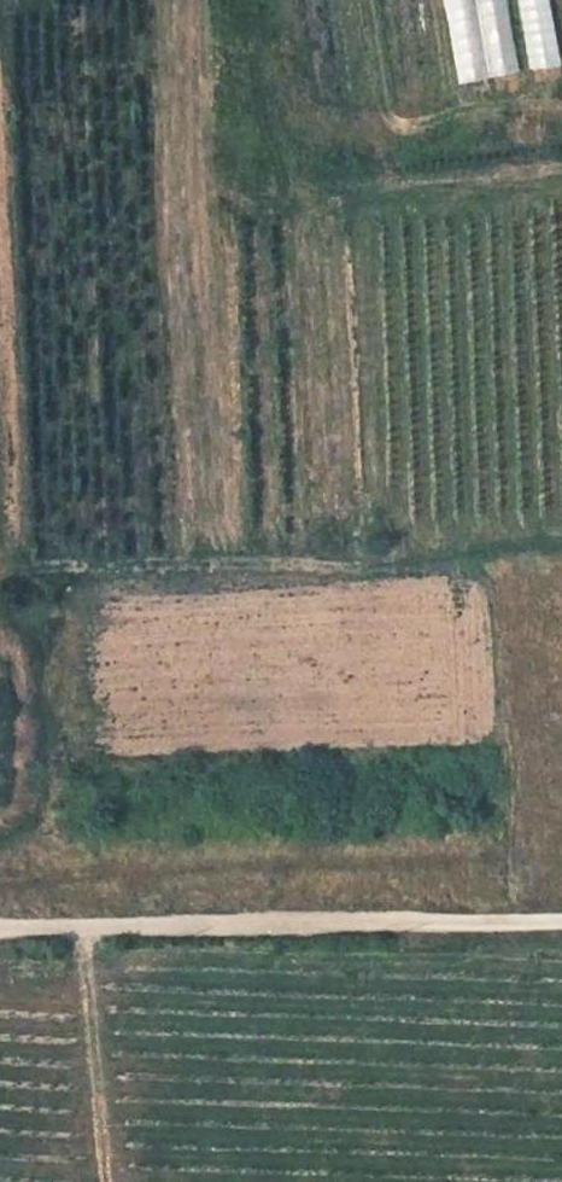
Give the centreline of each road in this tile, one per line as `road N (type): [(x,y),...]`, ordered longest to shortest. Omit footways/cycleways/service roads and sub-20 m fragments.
road 1 (track): [(0,910),(382,903),(561,917)]

